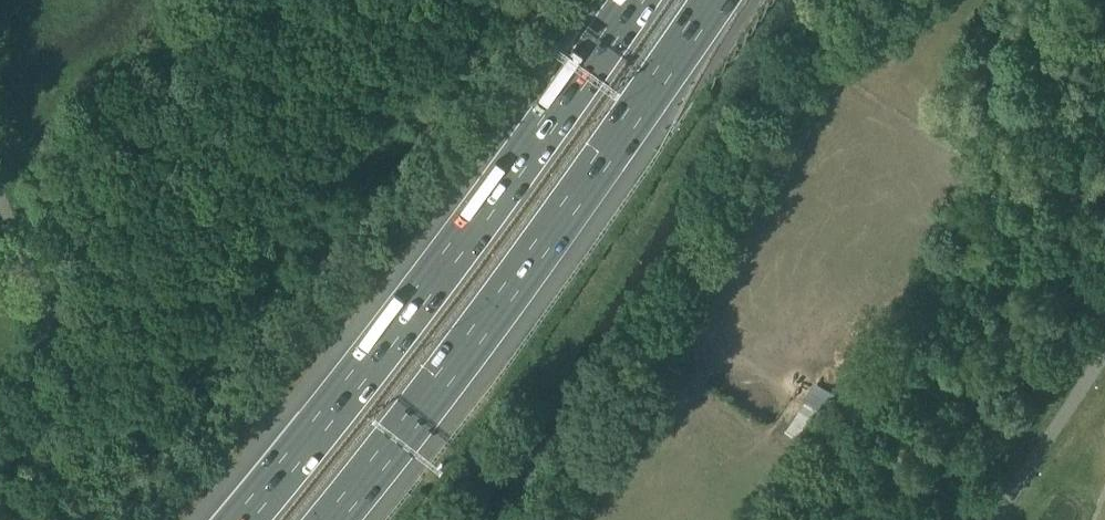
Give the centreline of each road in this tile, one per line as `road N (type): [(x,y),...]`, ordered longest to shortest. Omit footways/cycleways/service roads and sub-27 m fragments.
road 1 (motorway): [(635,0),(243,519)]
road 2 (motorway): [(333,519),(471,343),(714,0)]

